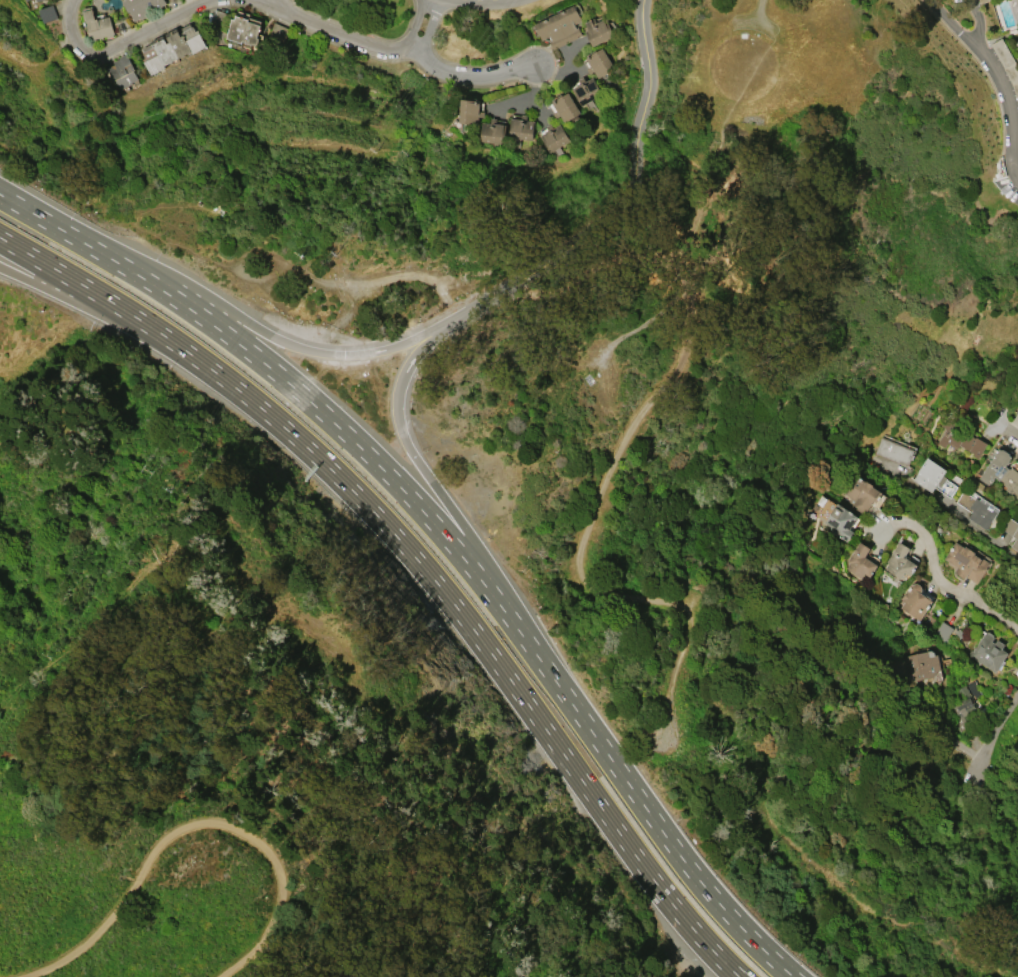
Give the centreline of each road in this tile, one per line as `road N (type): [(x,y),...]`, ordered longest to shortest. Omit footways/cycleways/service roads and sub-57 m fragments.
road 1 (motorway): [(187,352),(308,449),(395,536),(474,631),(673,906),(739,976)]
road 2 (motorway): [(537,656),(443,534),(358,445),(216,327),(86,244)]
road 3 (track): [(22,976),(79,949),(175,831),(217,823),(260,844),(278,868),(281,895),(260,943),(218,976)]
road 4 (tertiary): [(437,331),(556,261),(626,200),(648,90),(643,0)]
road 5 (motorway): [(793,976),(681,858),(537,656)]
road 6 (motorway): [(437,331),(377,351),(314,351),(86,244)]
road 7 (motorway): [(537,656),(400,429),(403,374),(437,331)]
road 8 (residential): [(75,0),(77,44),(99,53),(189,16),(242,5),(282,9),(278,0)]
road 9 (motorway): [(0,237),(187,352)]
road 10 (motorway): [(0,268),(187,352)]
road 11 (residential): [(1017,634),(938,582),(928,536),(904,522),(877,533)]
road 12 (residential): [(404,49),(466,75),(535,65)]
road 13 (residential): [(1017,174),(1004,87),(979,47)]
road 14 (residential): [(404,49),(373,46),(282,9)]
road 15 (residential): [(927,0),(979,47),(981,19),(970,0)]

